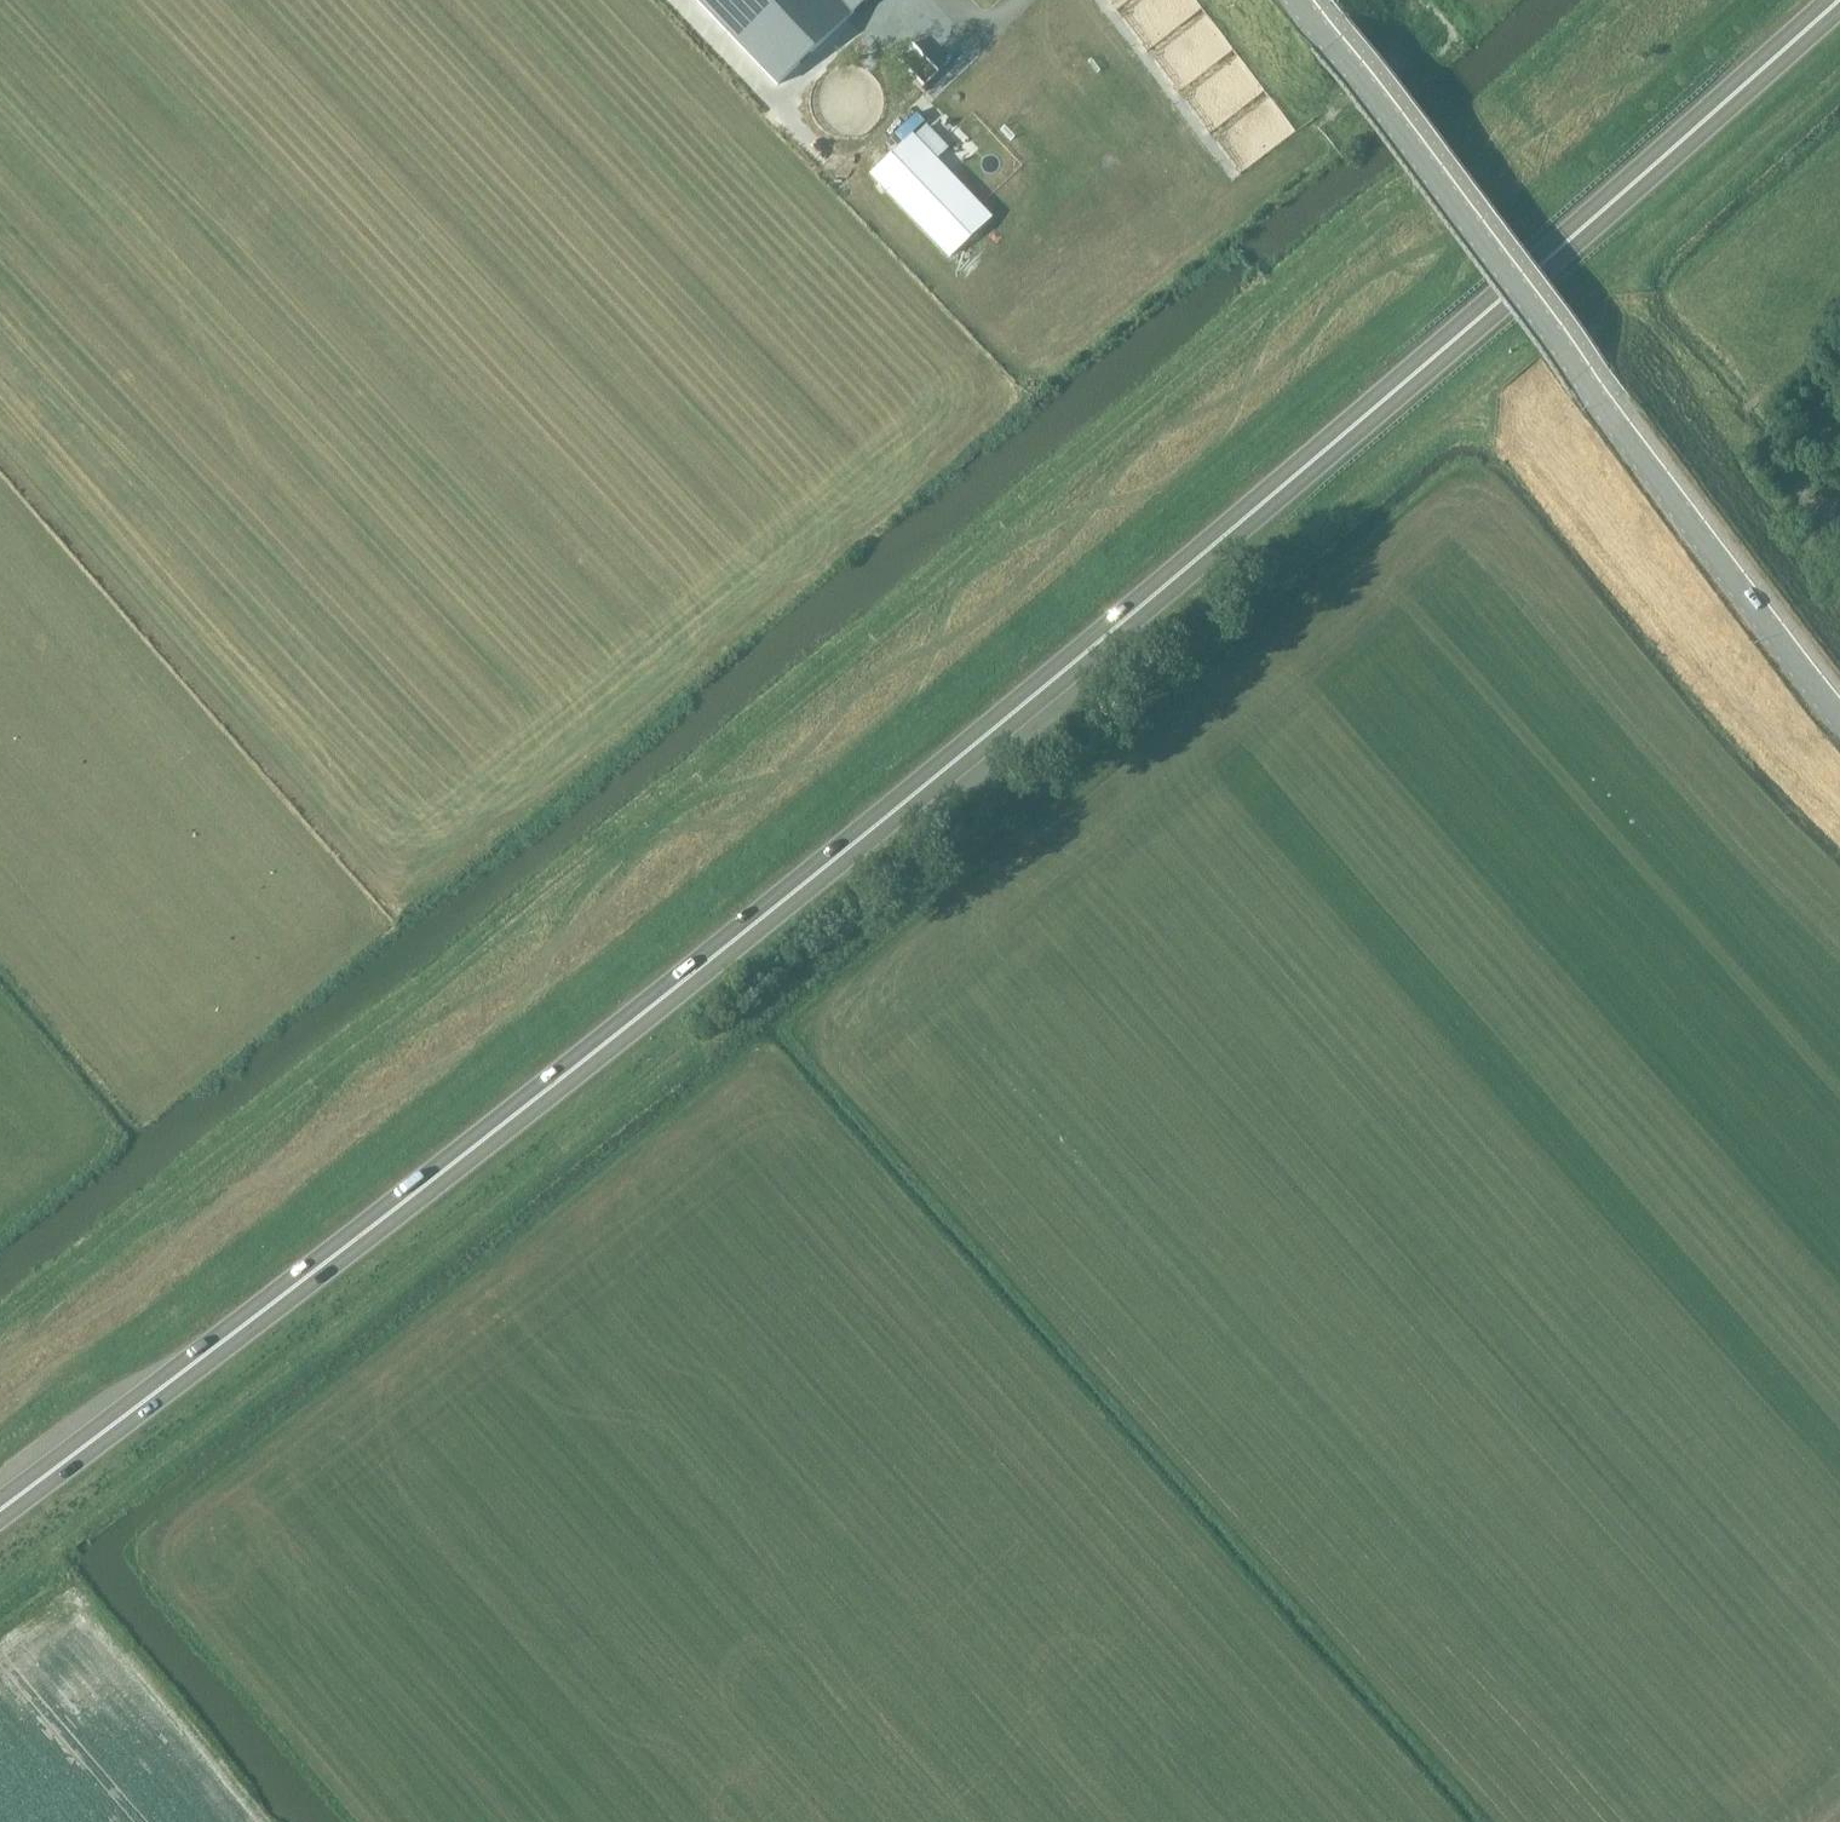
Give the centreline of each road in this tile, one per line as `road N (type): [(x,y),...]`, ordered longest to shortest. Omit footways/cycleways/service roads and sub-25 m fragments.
road 1 (trunk): [(0,1509),(422,1185),(1049,682),(1608,205),(1828,0)]
road 2 (tertiary): [(1839,727),(1295,0)]

